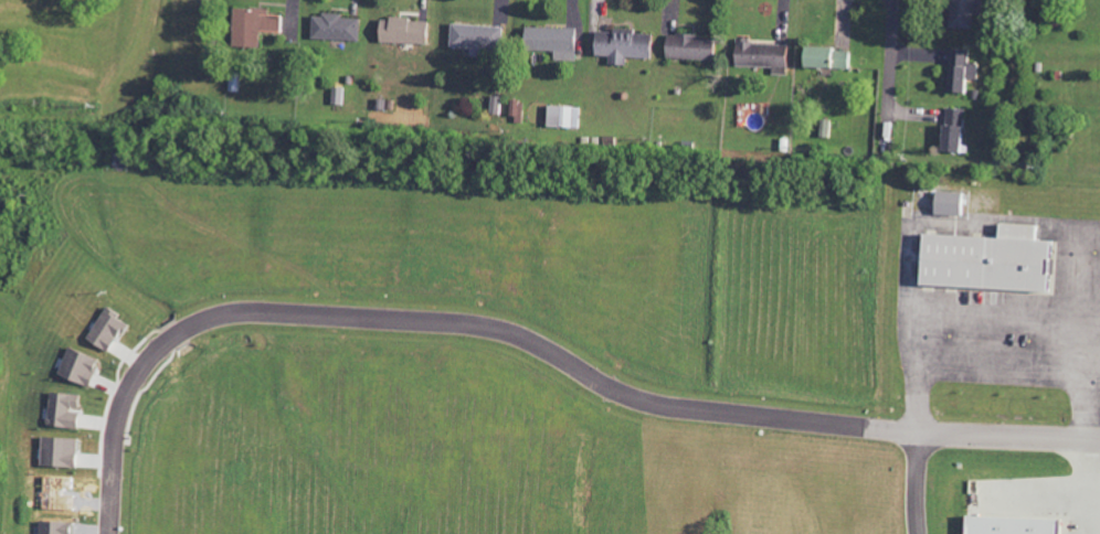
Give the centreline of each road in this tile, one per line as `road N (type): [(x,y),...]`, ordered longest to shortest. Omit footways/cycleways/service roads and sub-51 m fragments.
road 1 (residential): [(1099,440),(917,435),(653,406),(511,337),(476,328),(255,313)]

